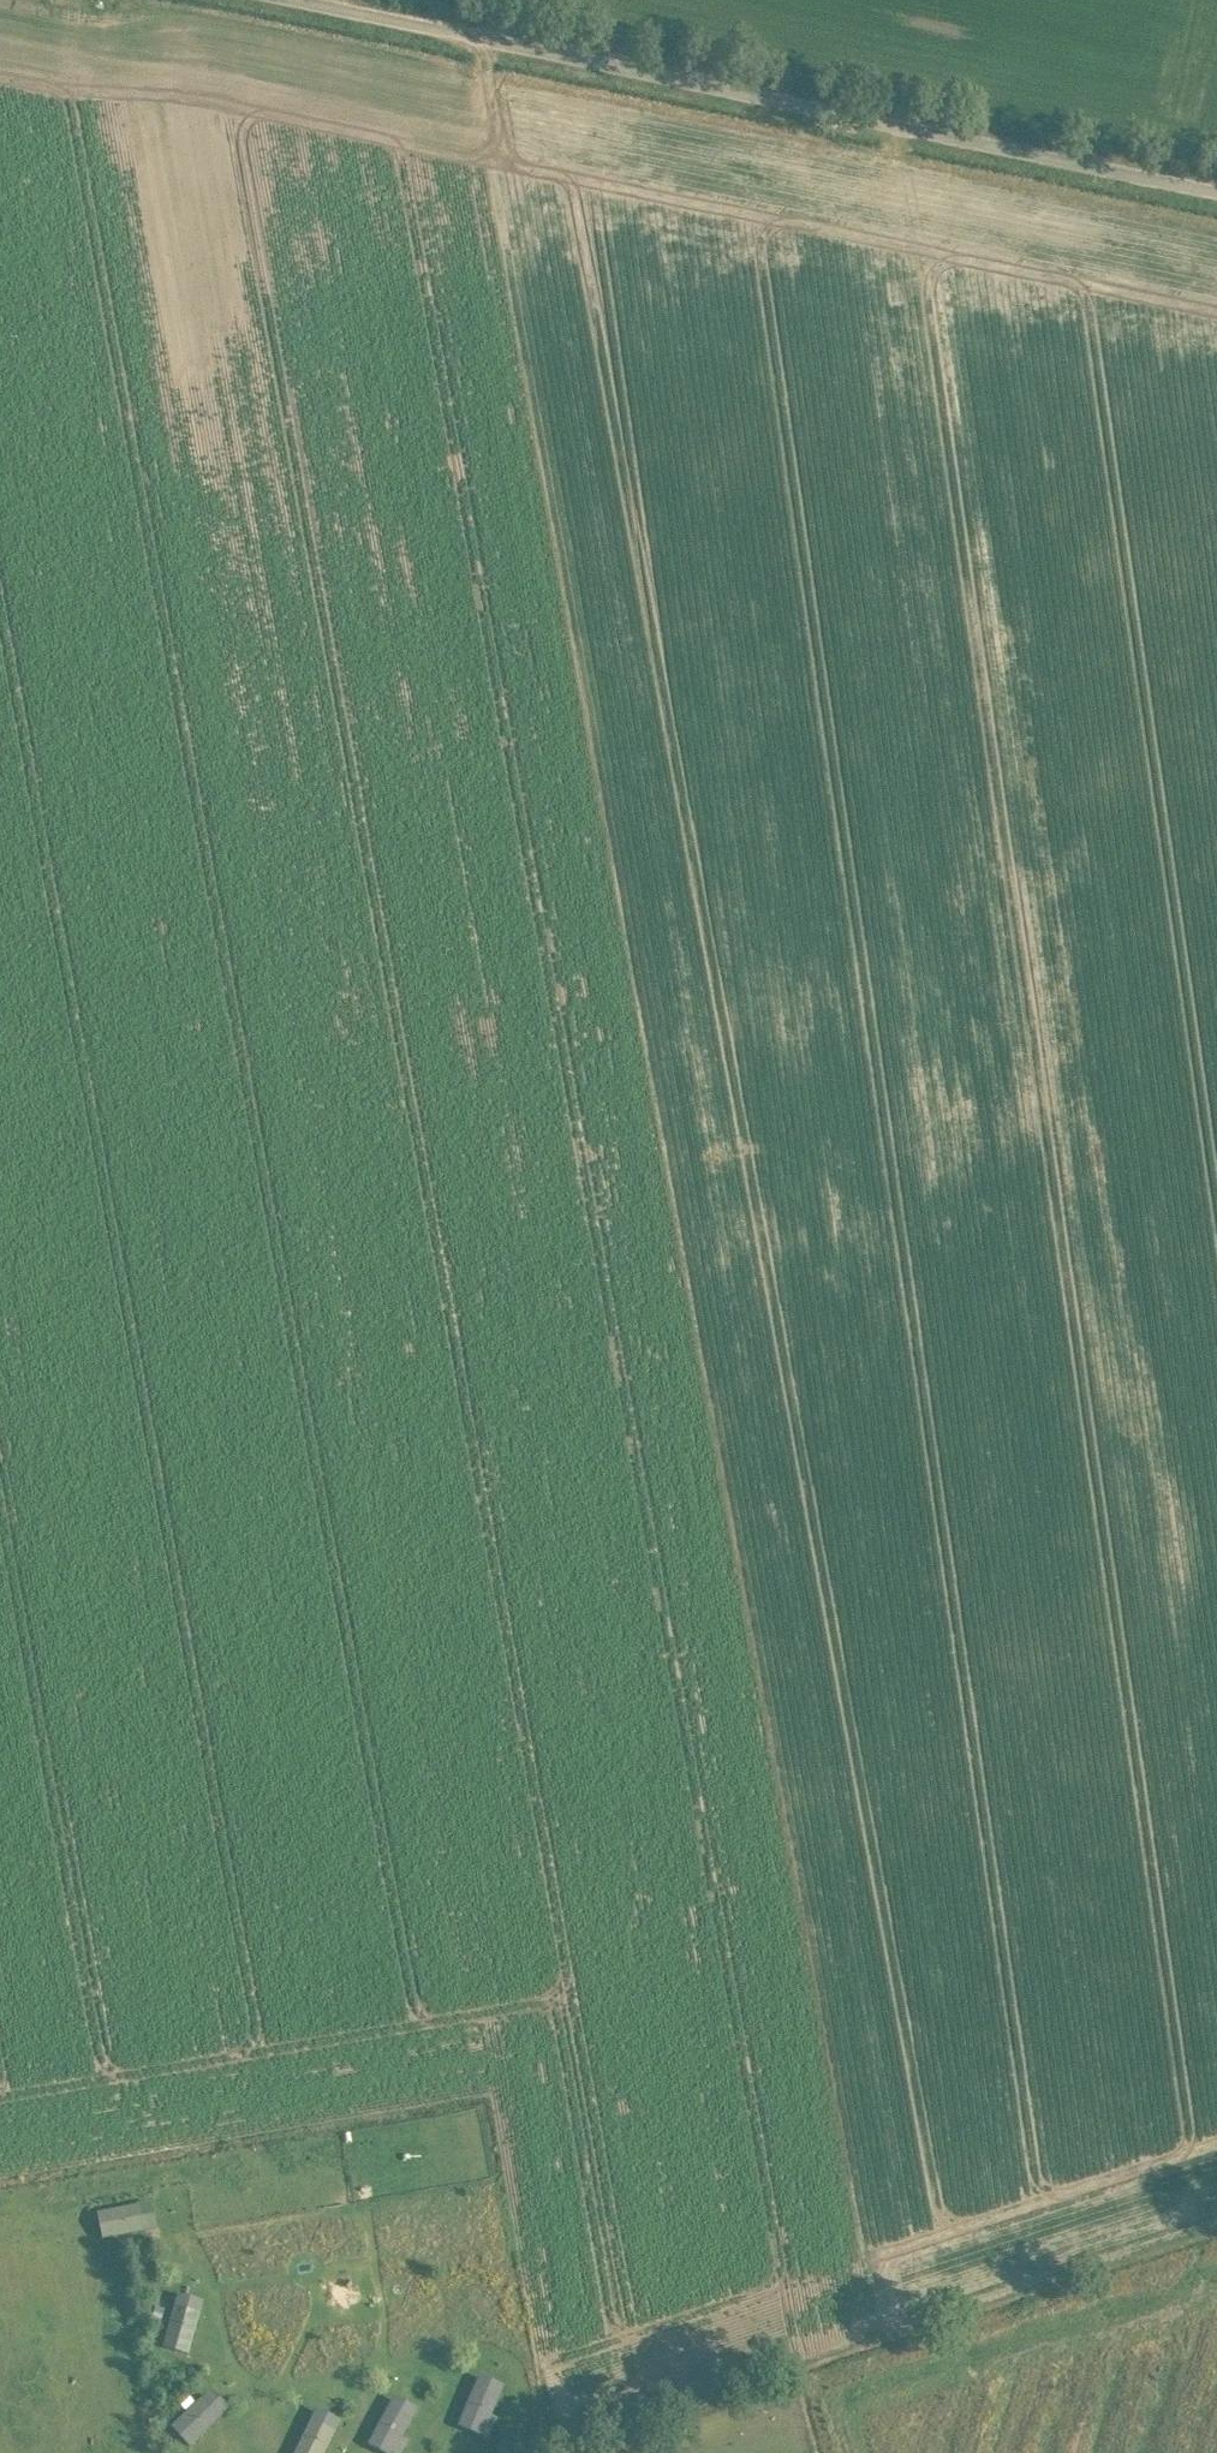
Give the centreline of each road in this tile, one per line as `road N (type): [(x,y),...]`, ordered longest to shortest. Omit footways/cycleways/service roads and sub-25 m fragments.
road 1 (unclassified): [(1216,207),(252,0)]

